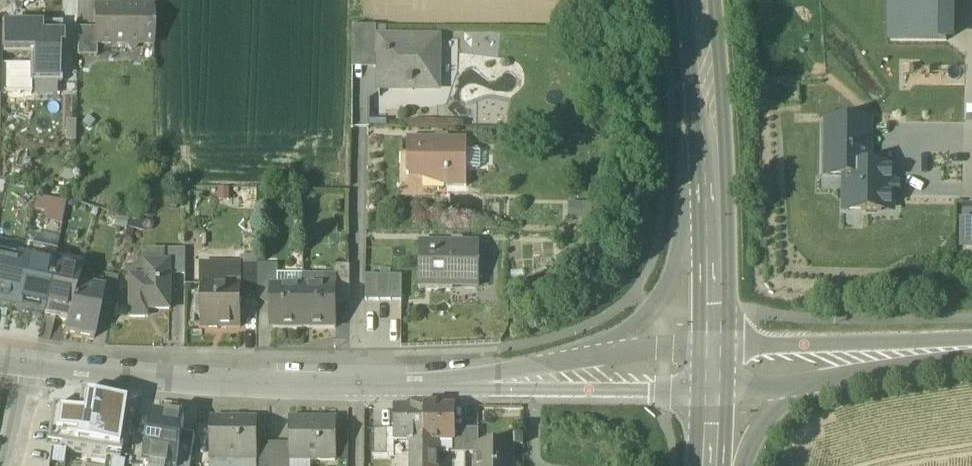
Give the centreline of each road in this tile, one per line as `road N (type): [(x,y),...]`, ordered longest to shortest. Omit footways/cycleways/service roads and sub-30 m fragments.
road 1 (residential): [(357,387),(16,367)]
road 2 (tertiary): [(971,348),(715,368)]
road 3 (secondary): [(713,248),(701,0)]
road 4 (secondary): [(713,248),(643,332),(550,381)]
road 5 (residential): [(550,381),(357,387)]
road 6 (residential): [(715,368),(550,381)]

